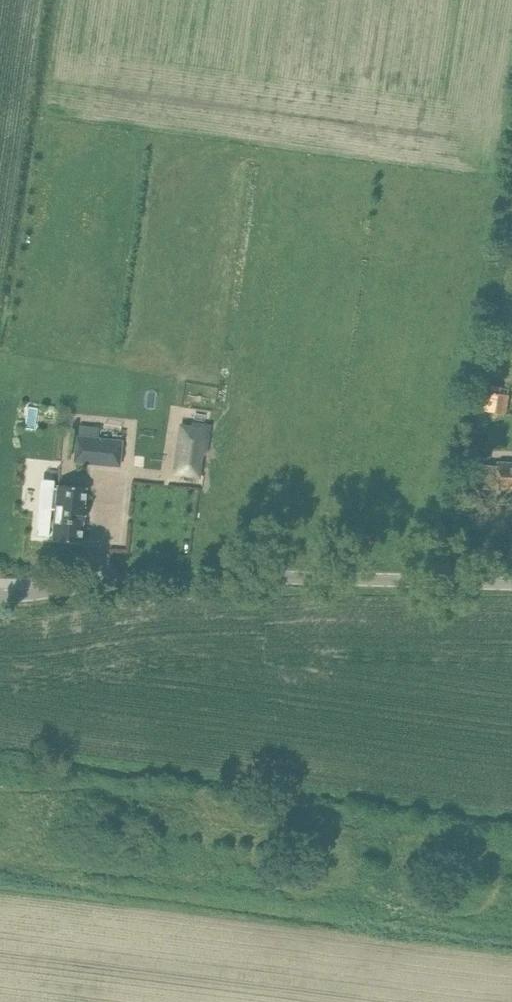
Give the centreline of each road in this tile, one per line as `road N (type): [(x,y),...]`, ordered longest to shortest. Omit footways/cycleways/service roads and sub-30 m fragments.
road 1 (unclassified): [(511,582),(185,576),(0,594)]

